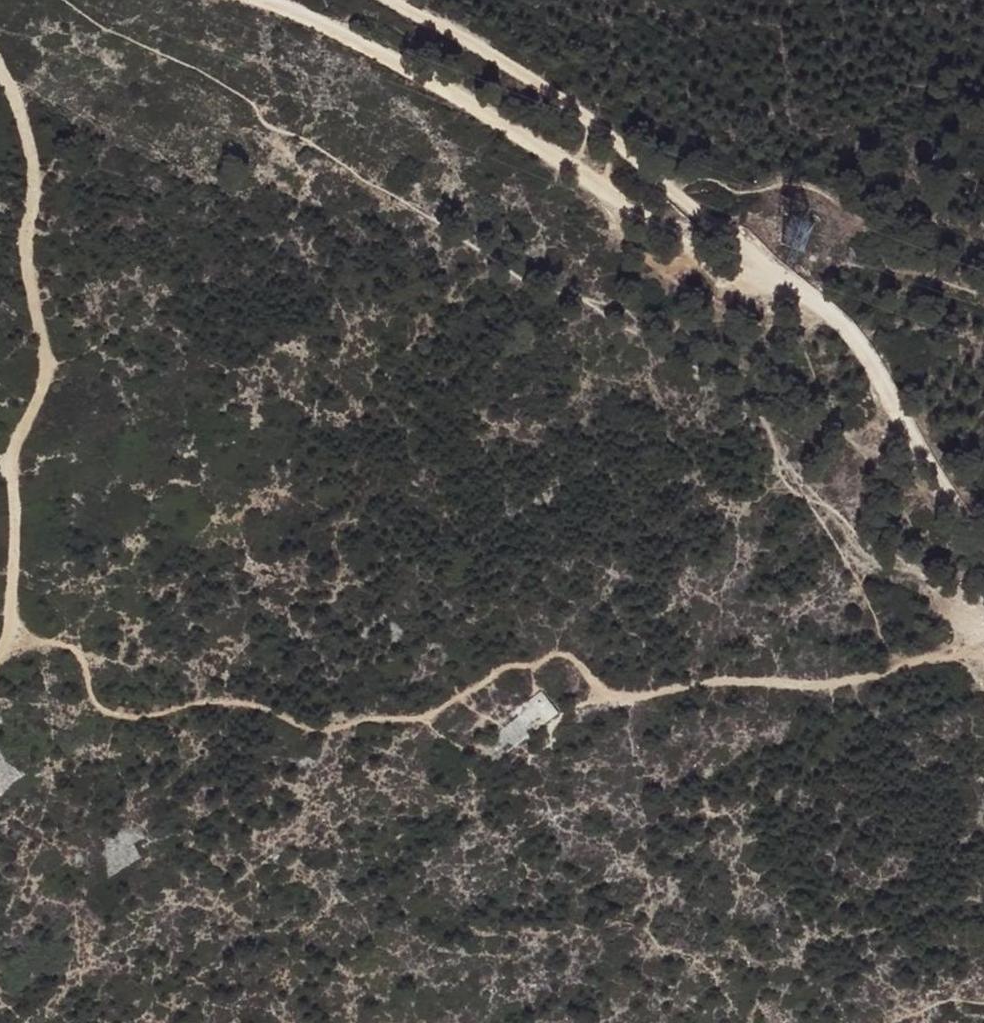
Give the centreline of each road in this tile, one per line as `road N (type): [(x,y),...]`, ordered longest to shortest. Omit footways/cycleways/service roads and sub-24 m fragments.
road 1 (track): [(965,517),(850,317),(651,227),(323,25),(247,0)]
road 2 (track): [(766,276),(646,159),(493,50),(395,0)]

